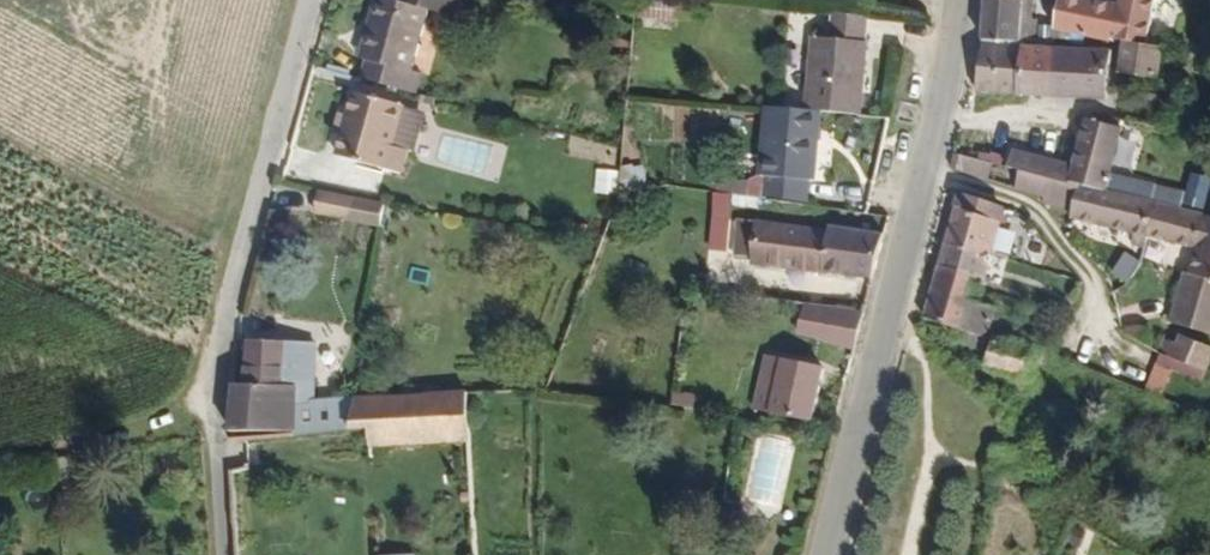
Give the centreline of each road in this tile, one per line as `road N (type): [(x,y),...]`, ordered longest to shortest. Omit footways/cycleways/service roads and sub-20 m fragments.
road 1 (secondary): [(831,554),(902,311),(967,0)]
road 2 (residential): [(230,554),(216,367),(316,0)]

